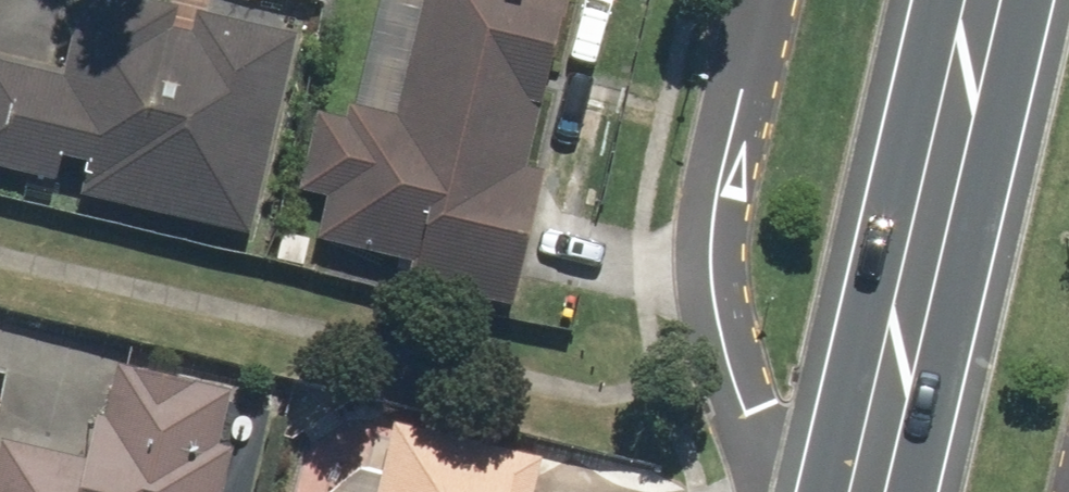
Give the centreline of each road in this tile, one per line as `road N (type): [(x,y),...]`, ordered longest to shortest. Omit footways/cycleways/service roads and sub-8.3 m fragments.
road 1 (residential): [(776,491),(710,257),(767,0)]
road 2 (secondary): [(983,0),(862,491)]

